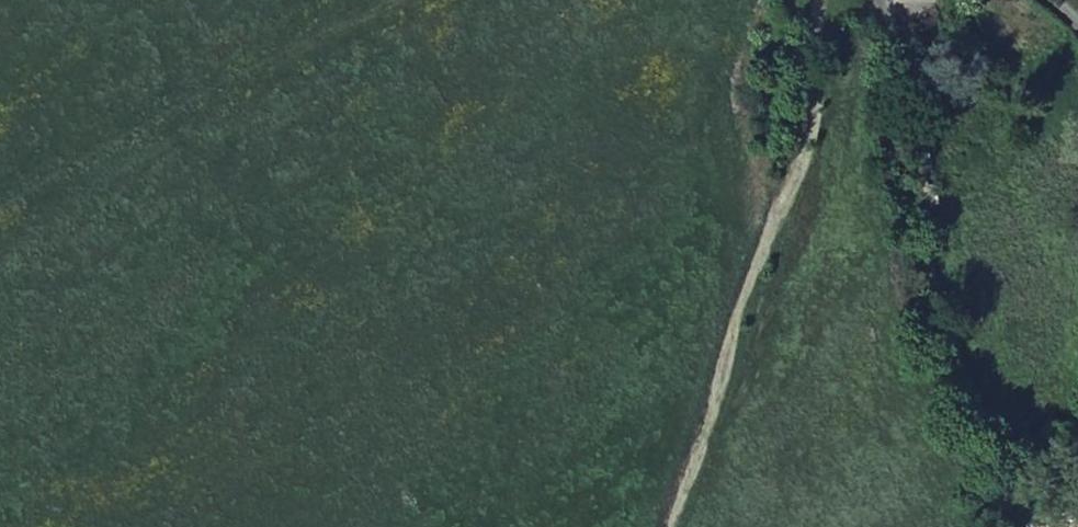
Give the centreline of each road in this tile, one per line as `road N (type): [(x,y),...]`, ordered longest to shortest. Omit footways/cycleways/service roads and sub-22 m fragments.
road 1 (track): [(808,0),(796,158),(671,526)]

